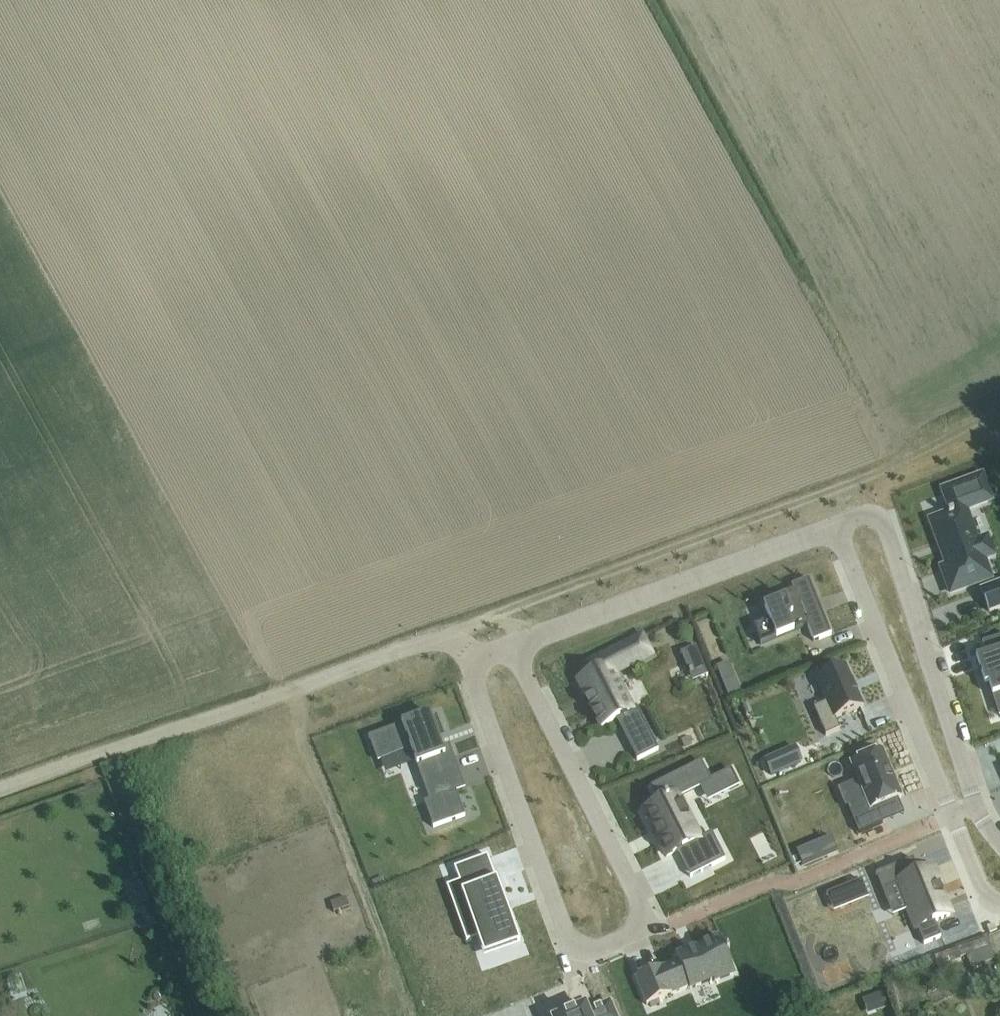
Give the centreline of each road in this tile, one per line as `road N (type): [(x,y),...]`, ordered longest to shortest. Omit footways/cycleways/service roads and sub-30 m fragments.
road 1 (residential): [(511,644),(649,930),(586,957),(568,941),(468,657)]
road 2 (track): [(448,634),(883,471),(999,410)]
road 3 (residential): [(0,790),(448,634),(468,657)]
road 4 (residential): [(511,644),(837,525)]
road 5 (residential): [(837,525),(872,516),(885,523),(975,805)]
road 6 (residential): [(837,525),(952,818)]

